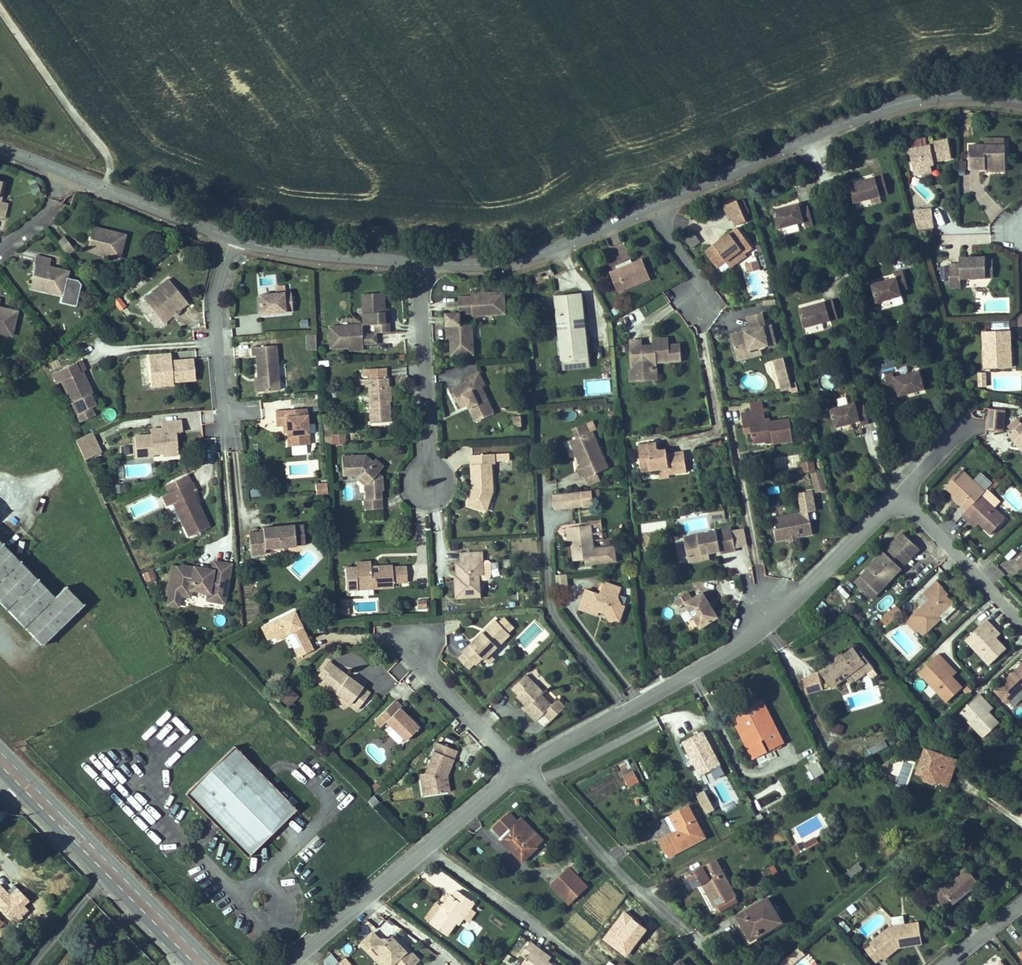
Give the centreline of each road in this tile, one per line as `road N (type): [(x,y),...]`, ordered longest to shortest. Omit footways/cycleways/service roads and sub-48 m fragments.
road 1 (residential): [(518,767),(738,646),(901,491)]
road 2 (tertiary): [(653,205),(852,116),(939,96),(1021,99)]
road 3 (primary): [(214,964),(0,743)]
road 4 (tertiary): [(422,260),(500,260),(653,205)]
road 5 (residential): [(422,260),(427,479)]
road 6 (residential): [(229,236),(216,305),(228,443)]
road 7 (residential): [(518,767),(665,912)]
road 8 (residential): [(422,848),(585,964)]
road 9 (tertiary): [(229,236),(422,260)]
road 10 (tertiary): [(65,170),(229,236)]
road 11 (residential): [(901,491),(1021,619)]
road 12 (residential): [(417,637),(422,664),(518,767)]
road 13 (primary): [(0,778),(103,878)]
road 14 (residential): [(422,848),(518,767)]
road 15 (primary): [(103,878),(187,964)]

